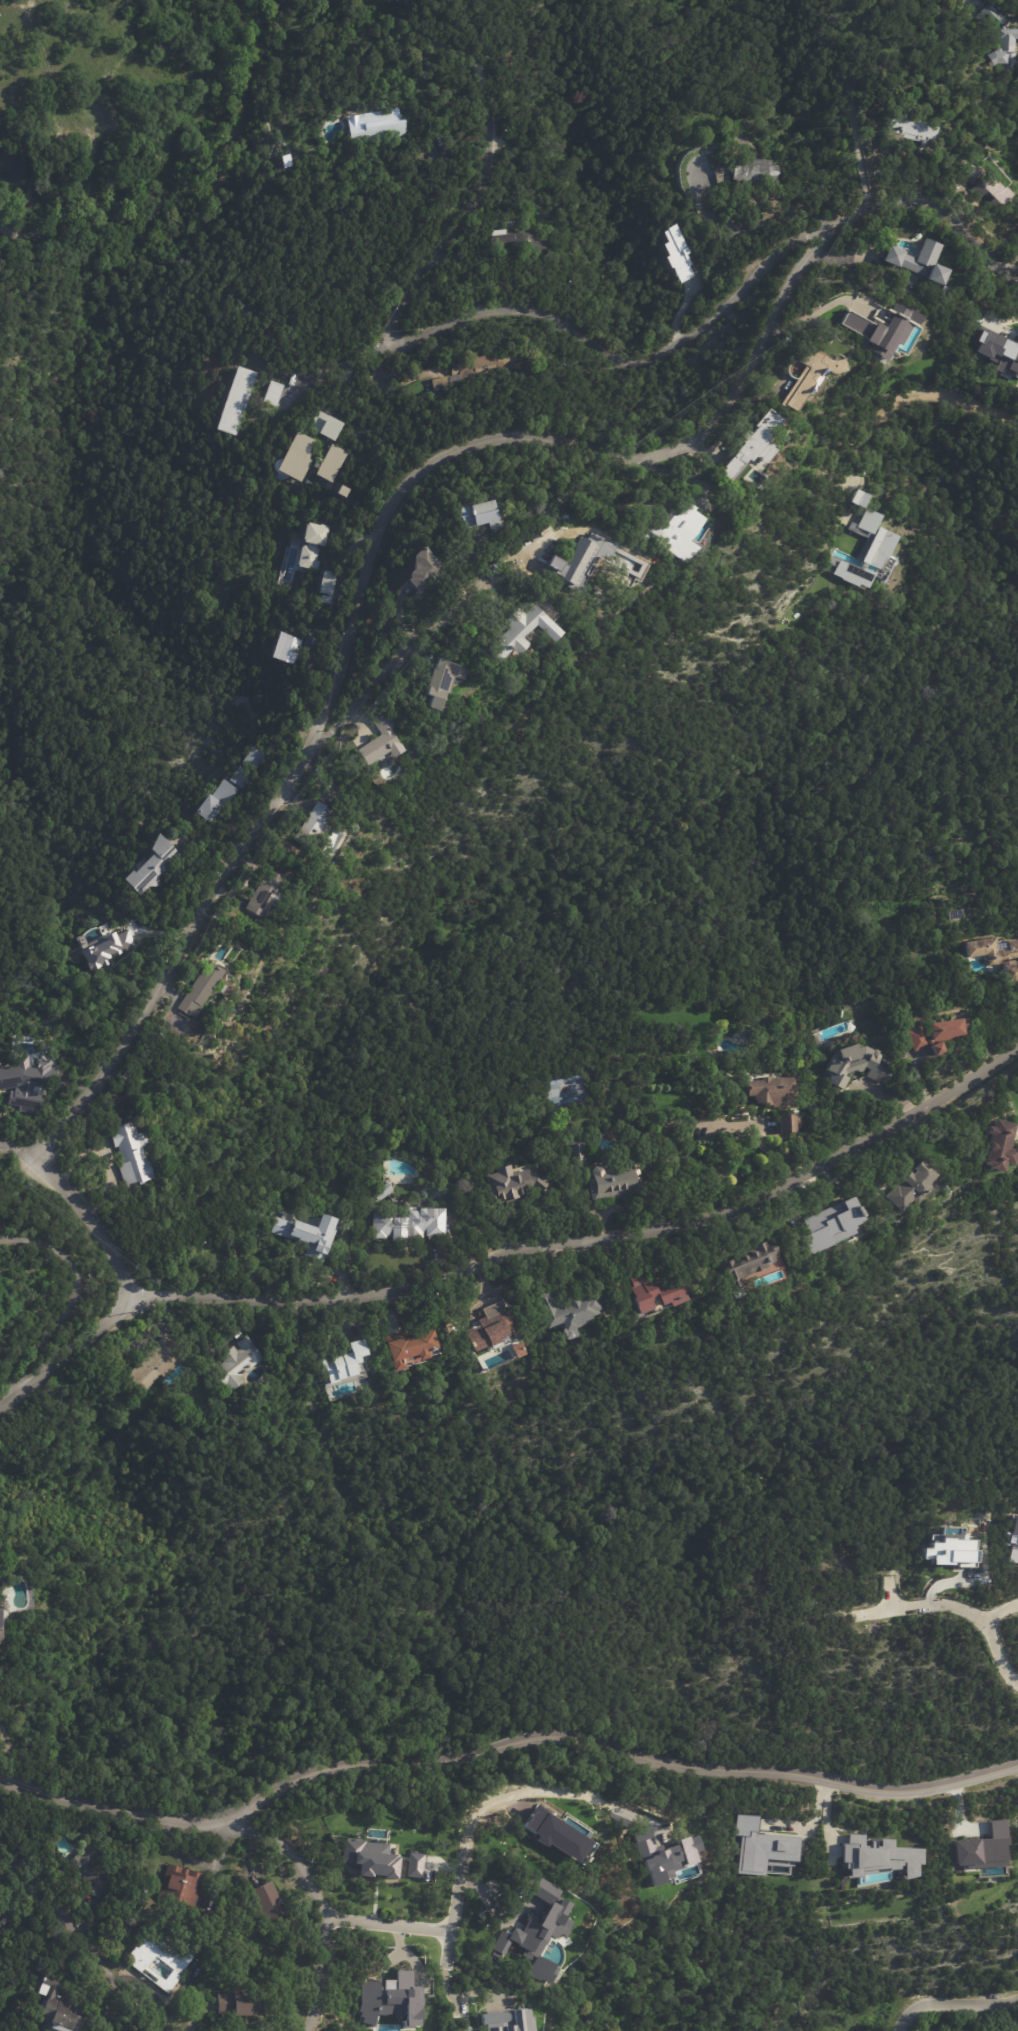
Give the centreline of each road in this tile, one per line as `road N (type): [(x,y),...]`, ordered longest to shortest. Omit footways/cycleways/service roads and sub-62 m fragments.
road 1 (residential): [(1017,277),(934,202),(916,194),(880,197),(821,231),(697,439),(652,457),(603,456),(507,435),(414,472),(370,544),(312,741),(136,1027),(33,1160)]
road 2 (tertiary): [(1017,1767),(940,1787),(869,1789),(532,1737),(314,1773),(223,1820),(189,1821),(0,1783)]
road 3 (residential): [(821,231),(789,243),(722,314),(652,357),(620,358),(530,309),(473,313),(395,339),(386,329),(391,314),(412,292),(485,154),(485,116)]
road 4 (residential): [(505,1251),(653,1235),(747,1202),(1017,1050)]
road 5 (residential): [(120,1297),(373,1297),(505,1251)]
road 6 (residential): [(182,2030),(133,2016),(107,1960),(0,1840)]
road 7 (residential): [(223,1820),(295,1849),(331,1920),(316,2030)]
road 8 (residential): [(312,741),(497,575)]
road 9 (residential): [(1017,1680),(988,1623),(966,1606),(947,1601),(859,1613)]
road 10 (residential): [(1017,419),(945,400),(908,408),(881,429),(863,472)]
road 11 (residential): [(120,1297),(112,1253),(89,1219),(59,1182),(11,1147)]
road 12 (residential): [(0,1405),(99,1332),(120,1297)]
road 13 (residential): [(1017,1998),(915,2006),(900,2030)]

